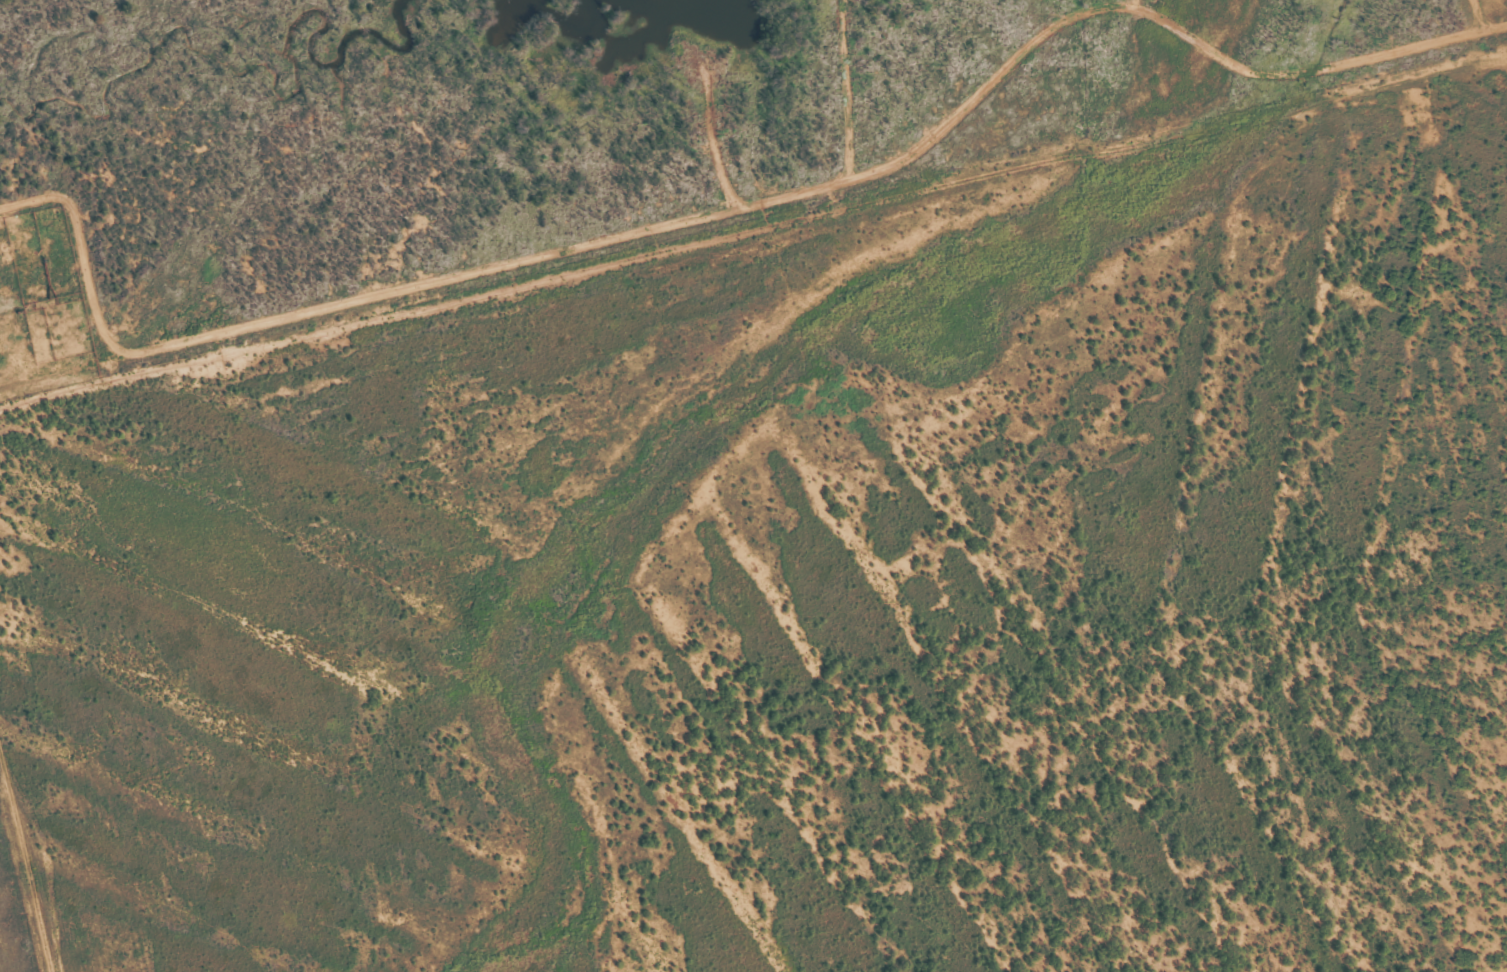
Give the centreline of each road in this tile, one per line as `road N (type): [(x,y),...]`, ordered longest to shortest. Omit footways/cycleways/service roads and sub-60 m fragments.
road 1 (residential): [(1506,43),(242,354),(0,406)]

